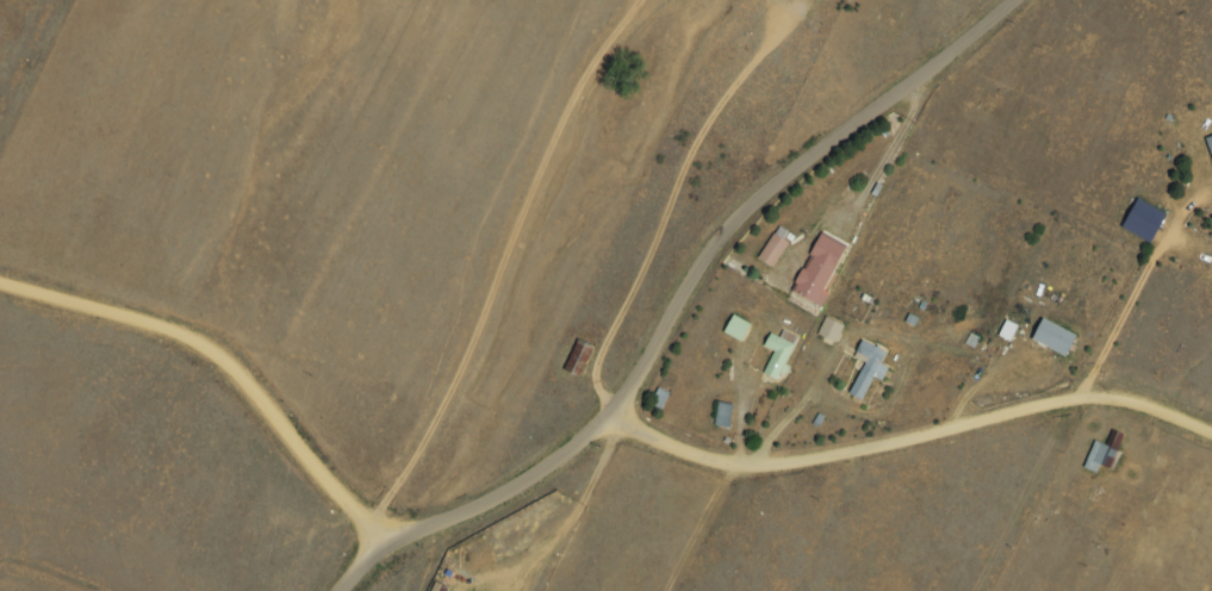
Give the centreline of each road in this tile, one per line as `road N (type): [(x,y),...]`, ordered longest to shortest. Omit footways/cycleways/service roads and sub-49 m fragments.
road 1 (residential): [(317,590),(394,514),(658,412),(683,331),(1052,0)]
road 2 (residential): [(1211,413),(1195,406),(733,437),(658,412)]
road 3 (residential): [(0,266),(207,350),(394,514)]
road 4 (residential): [(0,125),(59,0)]

